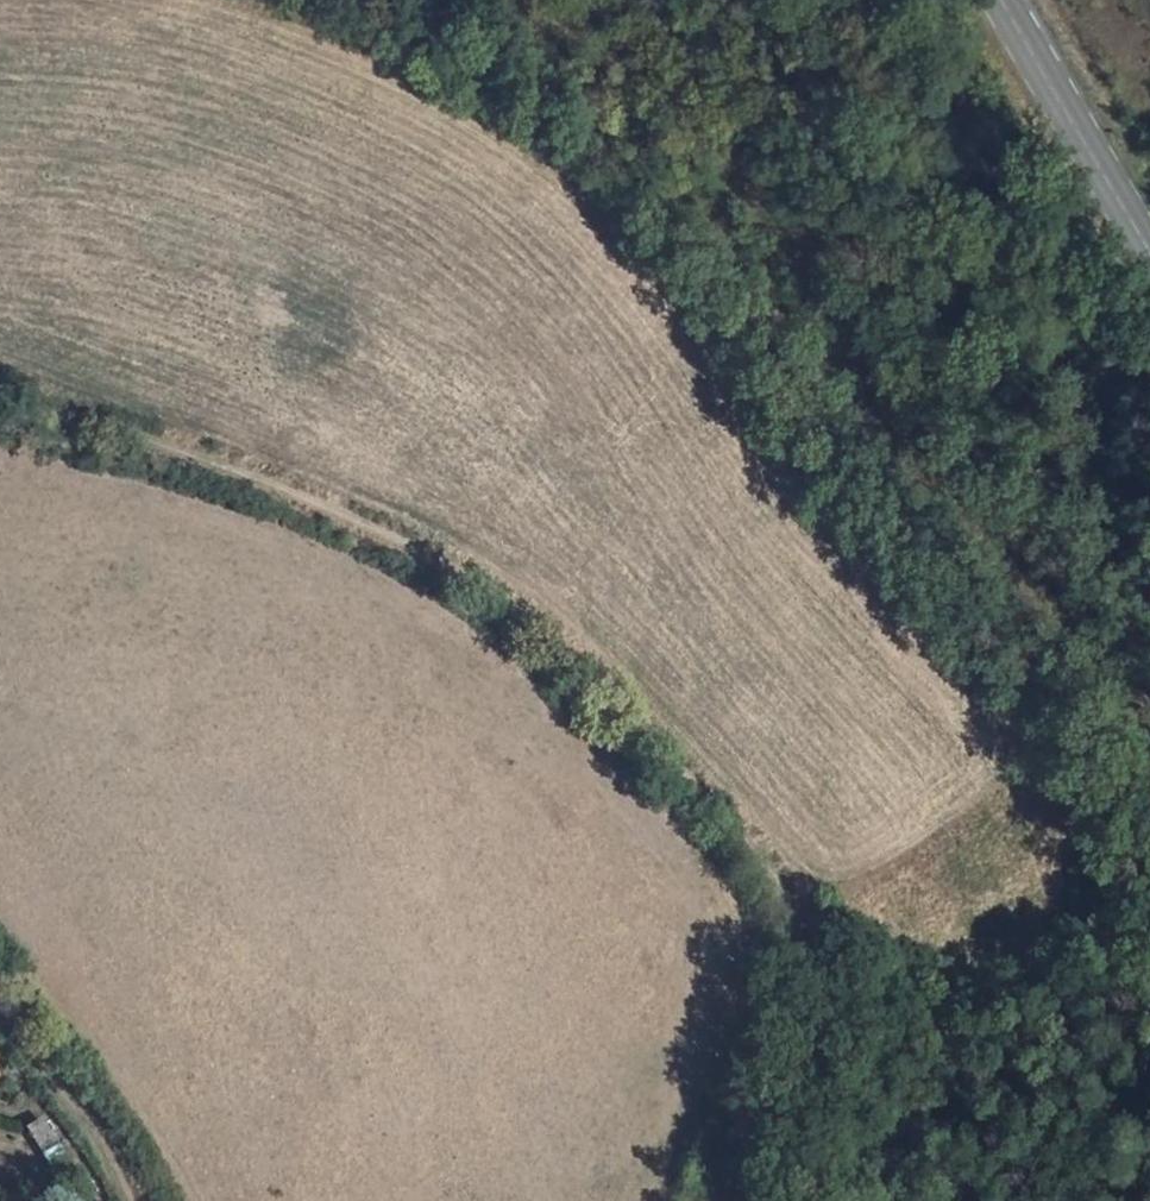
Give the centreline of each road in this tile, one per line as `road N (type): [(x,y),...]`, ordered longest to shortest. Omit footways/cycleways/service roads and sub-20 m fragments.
road 1 (secondary): [(1149,248),(1001,0)]

